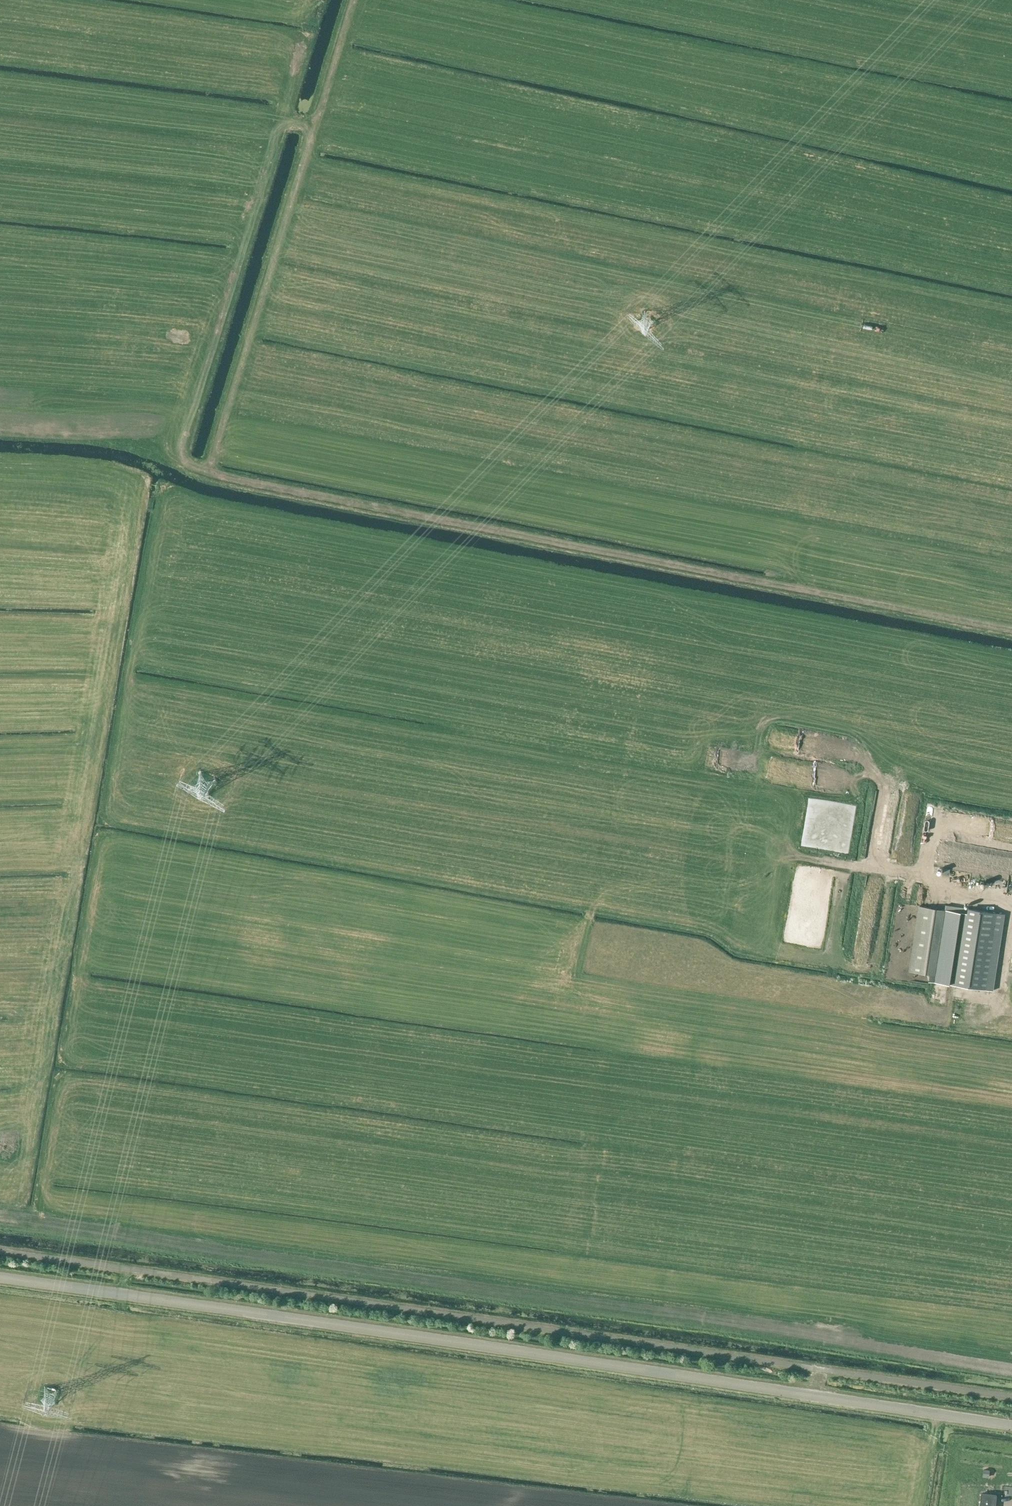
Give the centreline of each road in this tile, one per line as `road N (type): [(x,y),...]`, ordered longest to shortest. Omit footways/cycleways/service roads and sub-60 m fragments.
road 1 (unclassified): [(0,1278),(1011,1425)]

